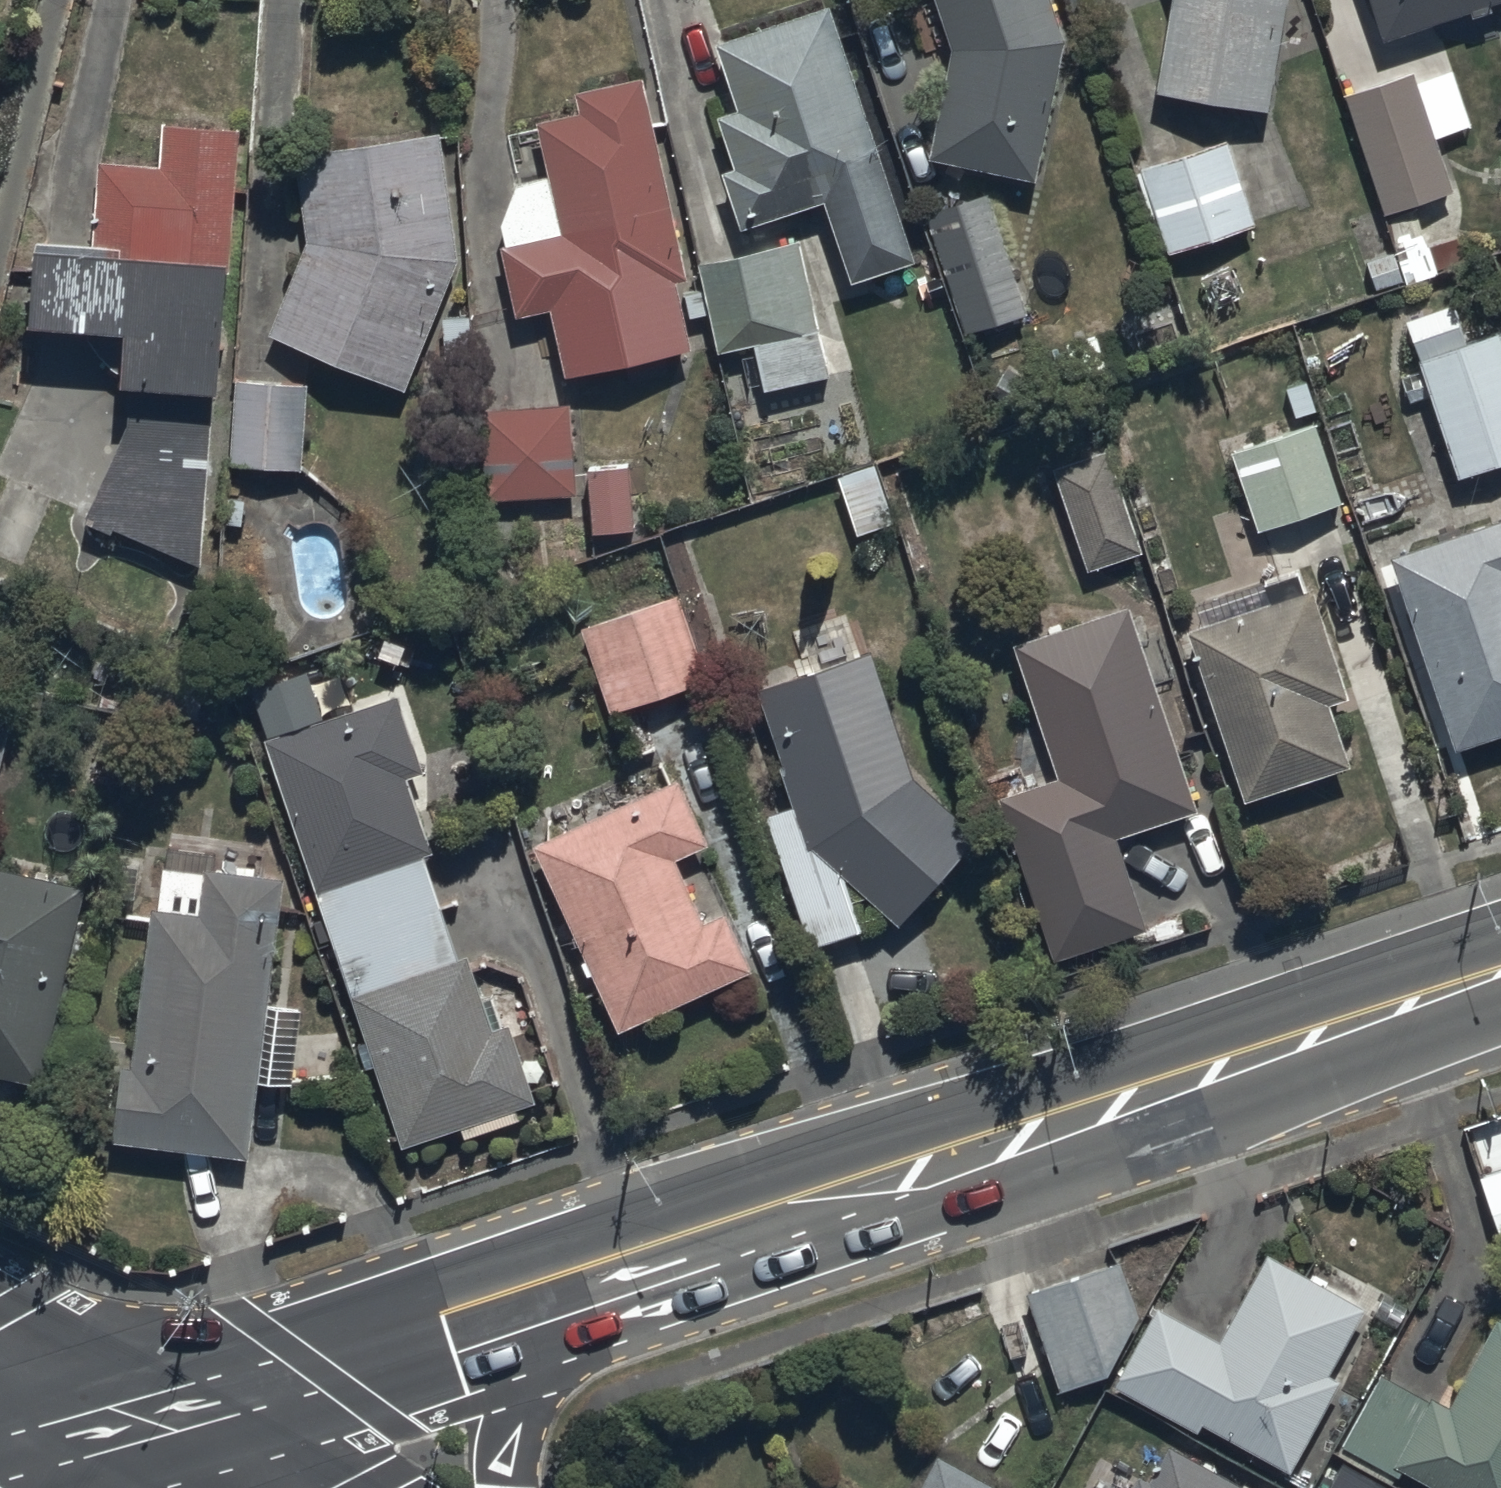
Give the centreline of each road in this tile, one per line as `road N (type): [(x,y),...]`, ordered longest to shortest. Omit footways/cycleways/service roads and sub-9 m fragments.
road 1 (secondary): [(594,1283),(1500,976)]
road 2 (secondary): [(128,1433),(594,1283)]
road 3 (secondary): [(594,1283),(537,1376),(516,1434),(513,1487)]
road 4 (tertiary): [(0,1361),(128,1433)]
road 5 (secondary): [(0,1478),(128,1433)]

